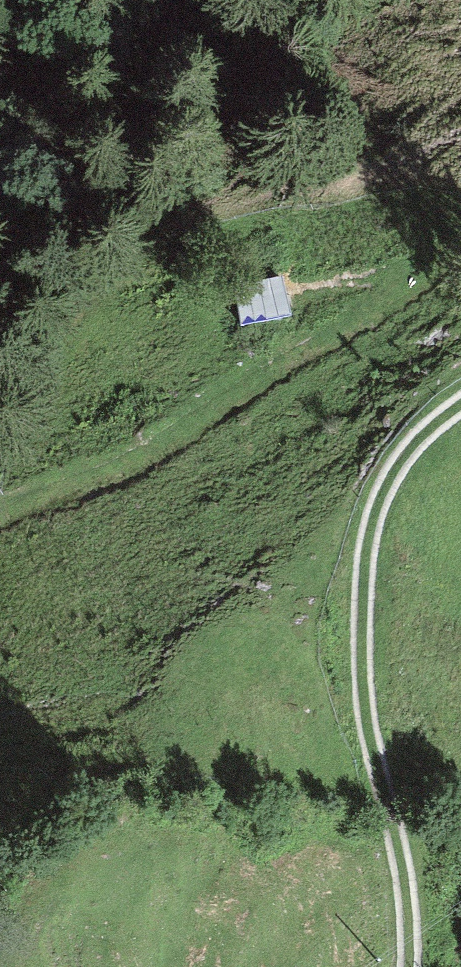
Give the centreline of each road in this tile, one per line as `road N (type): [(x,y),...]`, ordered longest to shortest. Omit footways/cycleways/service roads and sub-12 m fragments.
road 1 (track): [(460,405),(433,423),(399,463),(378,505),(366,565),(367,728),(393,813),(409,966)]
road 2 (track): [(460,243),(383,308),(242,385),(150,449),(0,509)]

